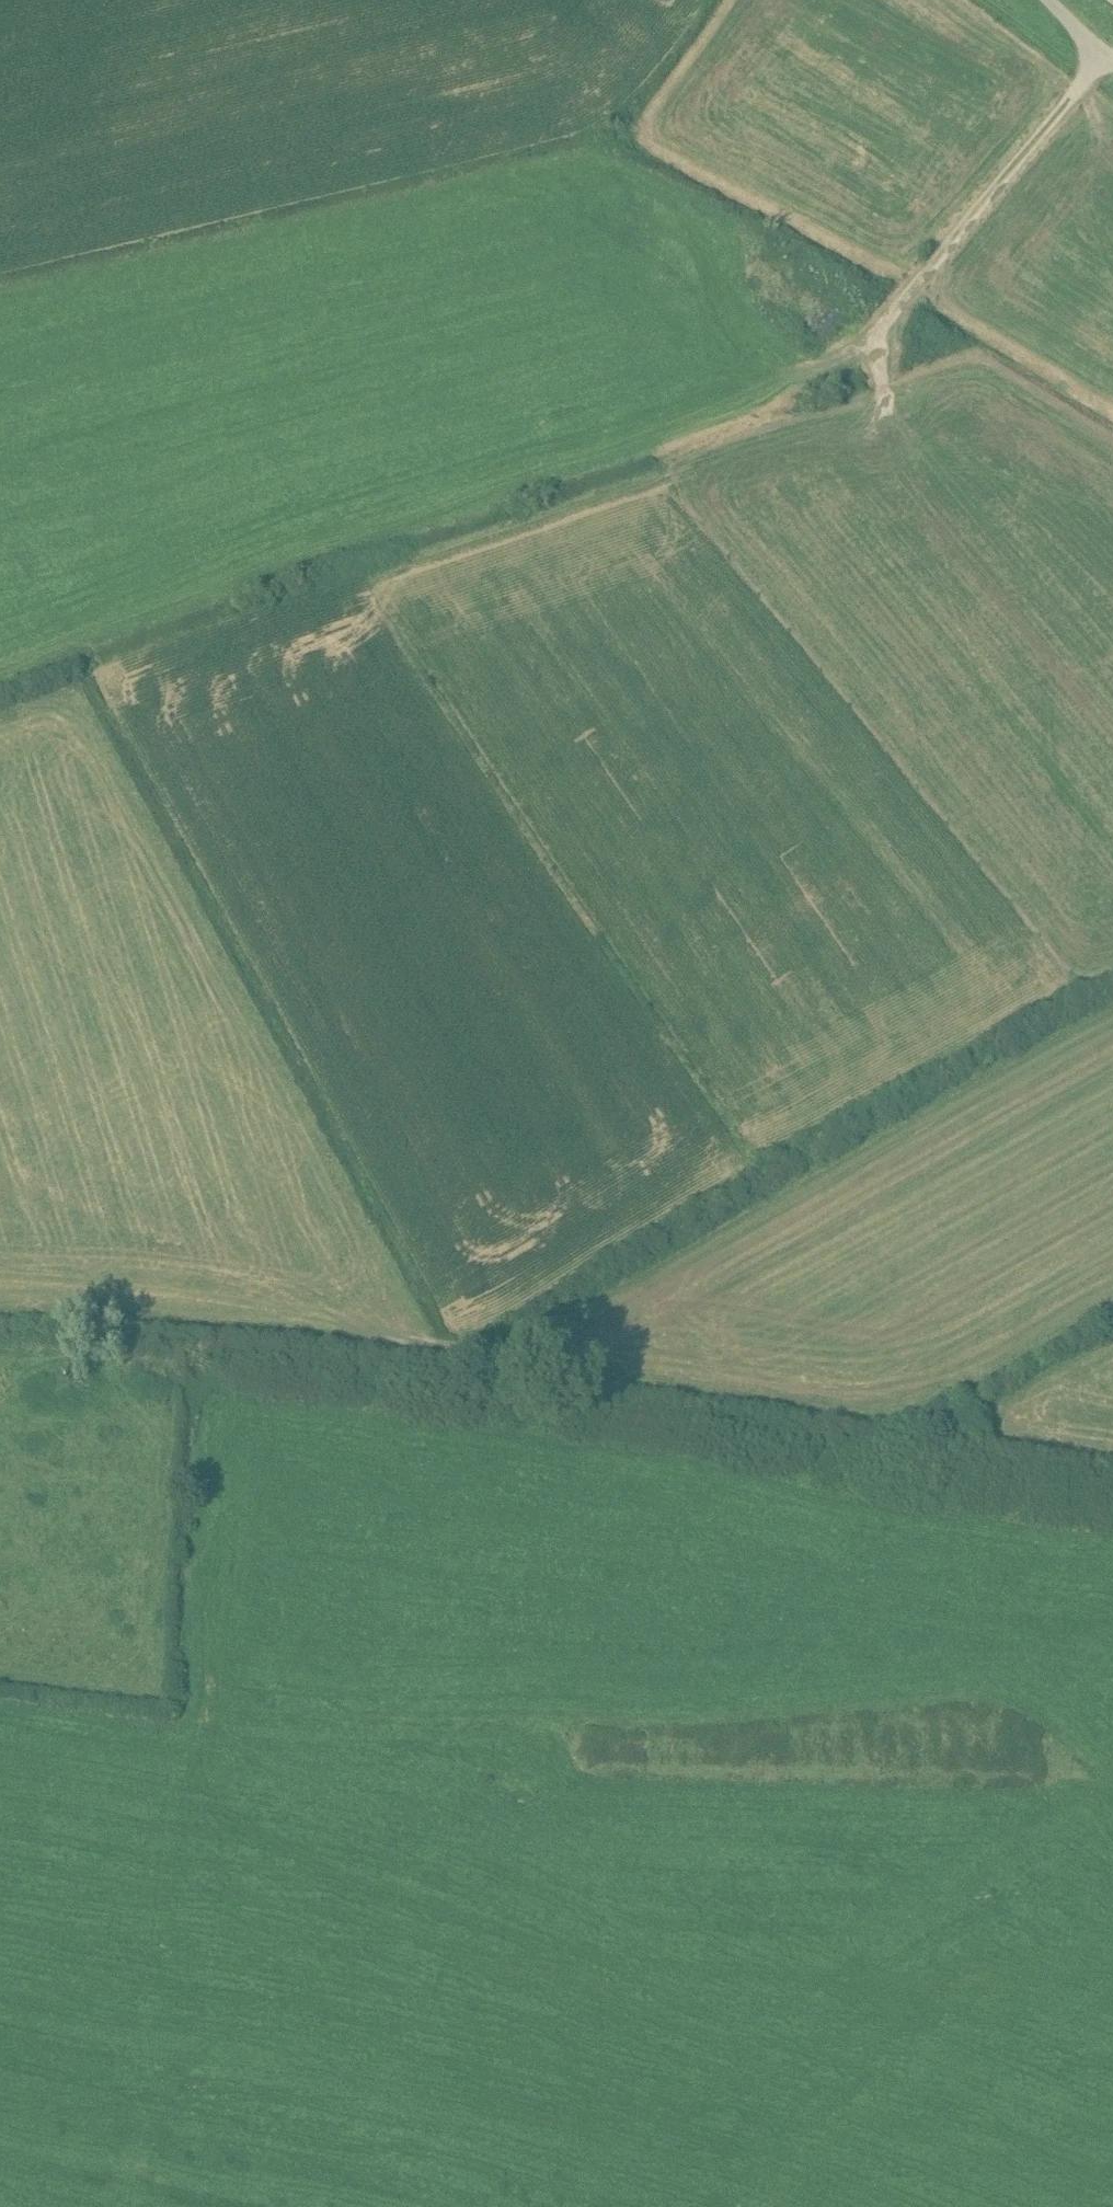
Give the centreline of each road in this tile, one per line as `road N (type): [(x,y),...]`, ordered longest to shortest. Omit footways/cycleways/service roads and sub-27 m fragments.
road 1 (track): [(1072,93),(887,327),(879,359),(890,389)]

